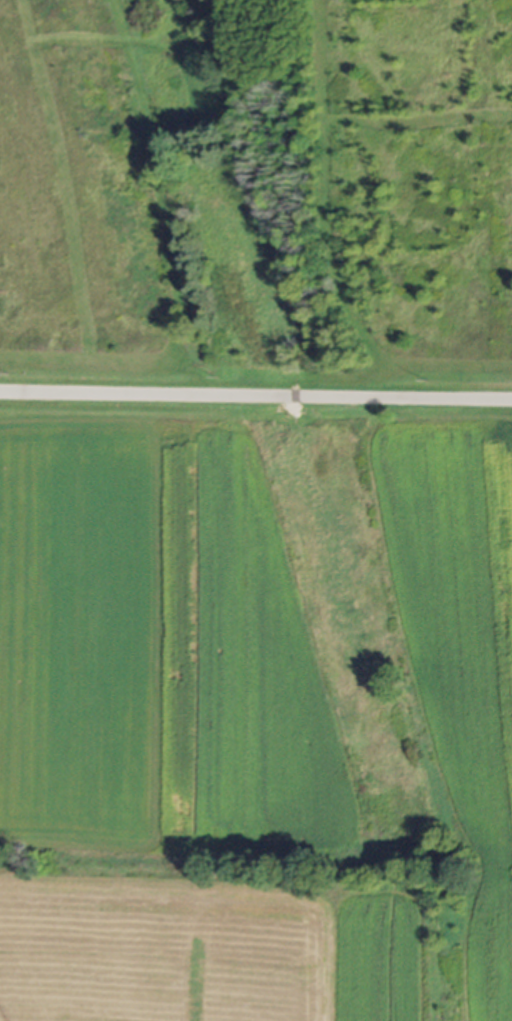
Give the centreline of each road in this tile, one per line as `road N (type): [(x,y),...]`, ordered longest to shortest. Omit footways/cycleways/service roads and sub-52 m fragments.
road 1 (residential): [(511,402),(0,395)]

